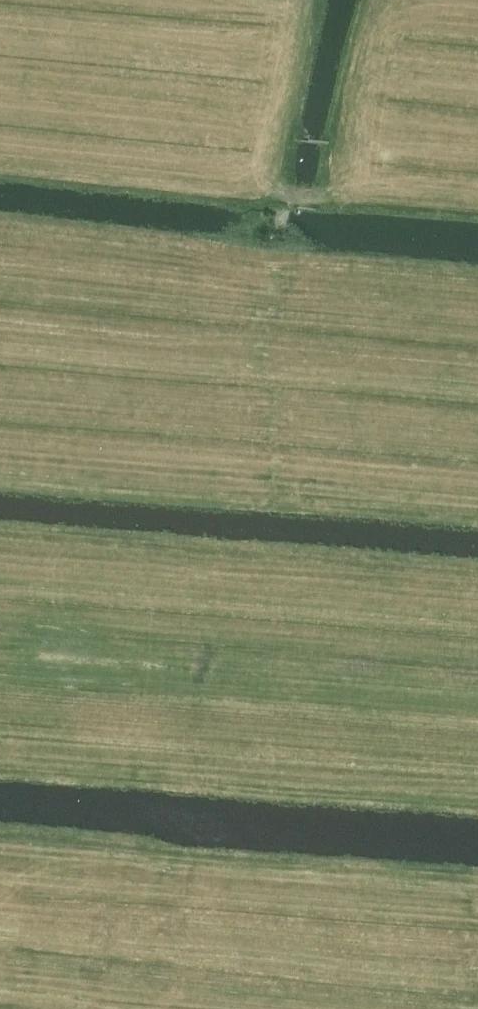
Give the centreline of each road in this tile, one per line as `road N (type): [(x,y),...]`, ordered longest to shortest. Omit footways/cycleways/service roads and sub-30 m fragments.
road 1 (track): [(325,293),(258,251),(307,0)]

